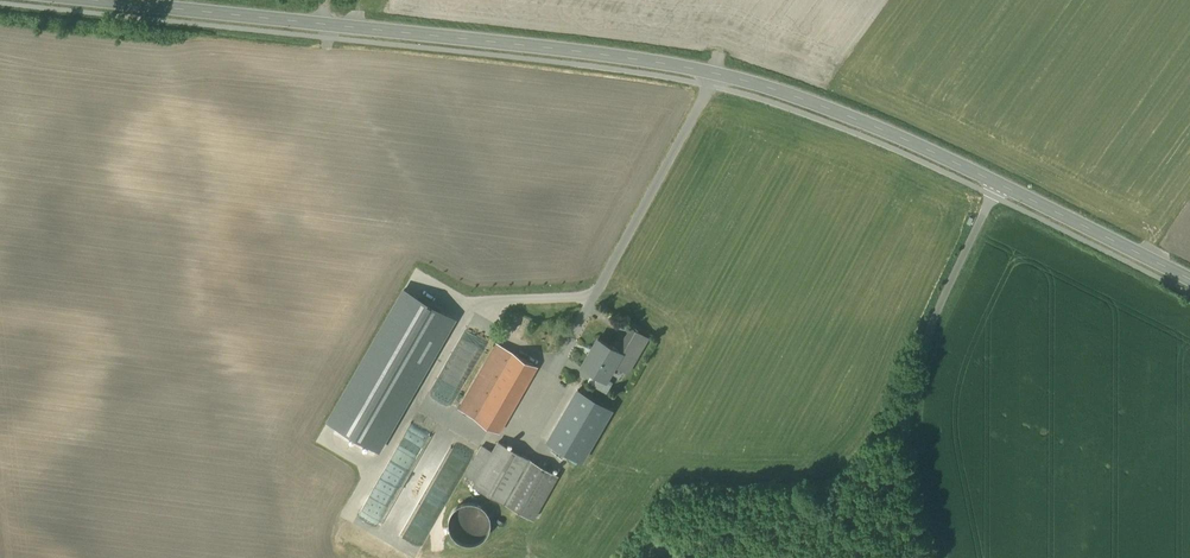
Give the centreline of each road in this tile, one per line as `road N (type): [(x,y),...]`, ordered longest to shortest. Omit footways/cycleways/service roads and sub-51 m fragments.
road 1 (secondary): [(998,184),(832,110),(692,68),(94,0)]
road 2 (unclassified): [(930,557),(906,406),(924,344),(998,184)]
road 3 (secondary): [(1189,279),(998,184)]

